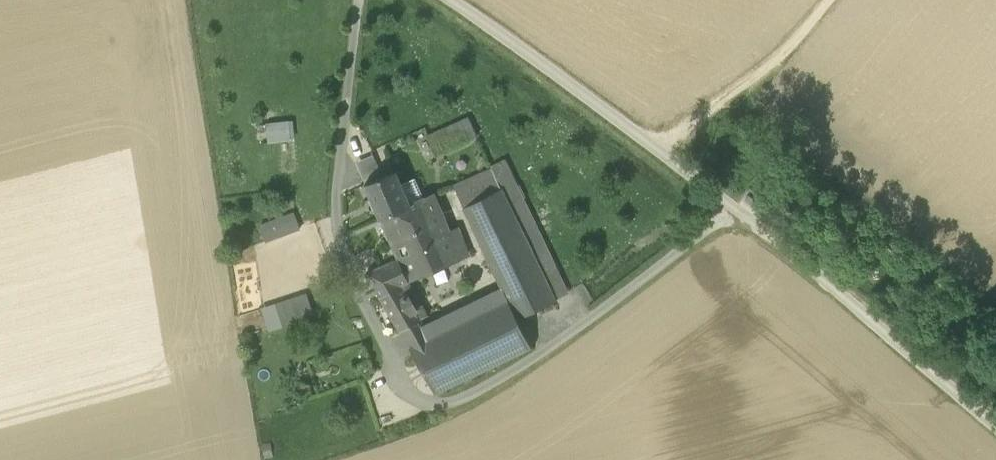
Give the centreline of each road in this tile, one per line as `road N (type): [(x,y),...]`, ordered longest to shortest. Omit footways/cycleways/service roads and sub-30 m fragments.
road 1 (unclassified): [(995,421),(654,142),(454,0)]
road 2 (track): [(654,142),(789,52),(832,0)]

